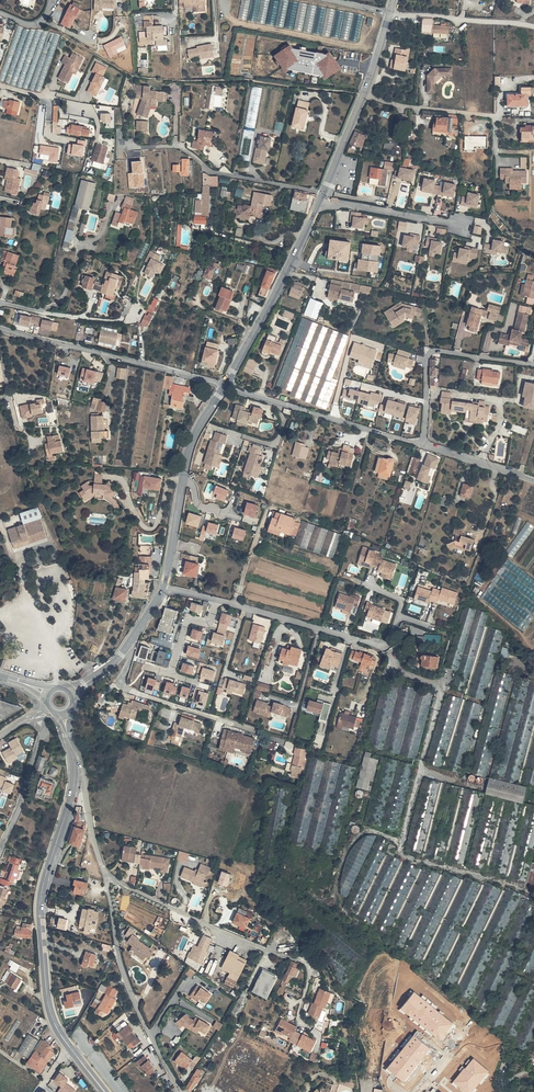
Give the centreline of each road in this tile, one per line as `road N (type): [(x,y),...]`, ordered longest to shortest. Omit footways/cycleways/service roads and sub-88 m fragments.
road 1 (secondary): [(73,1050),(46,991),(41,899),(74,767)]
road 2 (residential): [(106,875),(308,962),(298,1014),(310,1026)]
road 3 (residential): [(0,328),(225,387)]
road 4 (residential): [(106,875),(125,976),(182,1091)]
road 5 (unclassified): [(163,587),(191,443),(225,387)]
road 6 (residential): [(225,387),(426,446)]
road 7 (unclassified): [(225,387),(319,203)]
road 8 (residential): [(426,446),(430,353),(533,364)]
road 9 (residential): [(163,587),(350,637)]
road 10 (residential): [(127,647),(125,689),(256,732)]
road 11 (residential): [(362,96),(495,117),(497,152)]
road 12 (residential): [(319,203),(462,225)]
road 13 (residential): [(390,13),(533,28)]
road 14 (residential): [(0,852),(40,734),(39,717)]
road 15 (residential): [(0,304),(123,320)]

